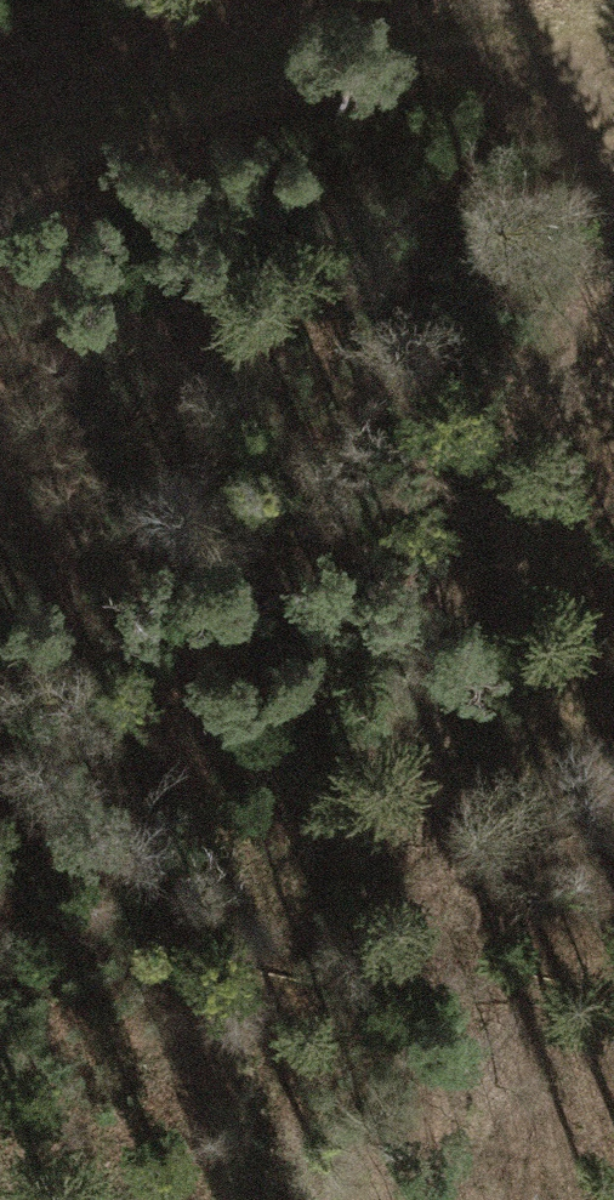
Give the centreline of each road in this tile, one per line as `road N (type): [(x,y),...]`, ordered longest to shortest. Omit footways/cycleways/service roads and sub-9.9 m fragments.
road 1 (track): [(229,1199),(315,720),(348,408),(514,60)]
road 2 (track): [(0,173),(144,110),(422,46),(590,81),(613,136)]
road 3 (track): [(613,237),(579,511),(576,654),(613,885)]

